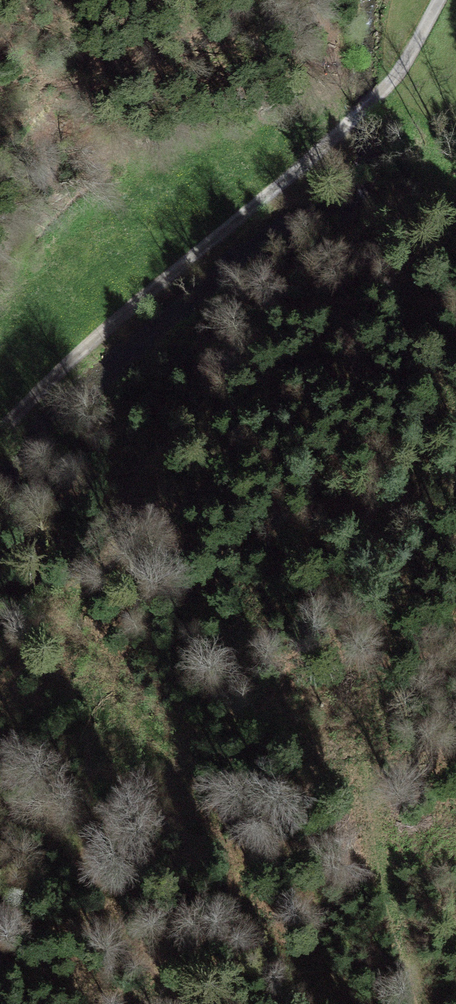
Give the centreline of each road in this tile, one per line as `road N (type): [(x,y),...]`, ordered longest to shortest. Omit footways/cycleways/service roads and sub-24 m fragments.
road 1 (track): [(443,0),(387,86),(337,139),(137,299),(0,427)]
road 2 (track): [(0,662),(252,421),(280,382),(342,380),(385,401),(450,379),(455,387)]
road 3 (track): [(437,1003),(396,894),(368,760),(389,556)]
road 4 (track): [(208,1003),(127,943),(85,929),(0,933)]

